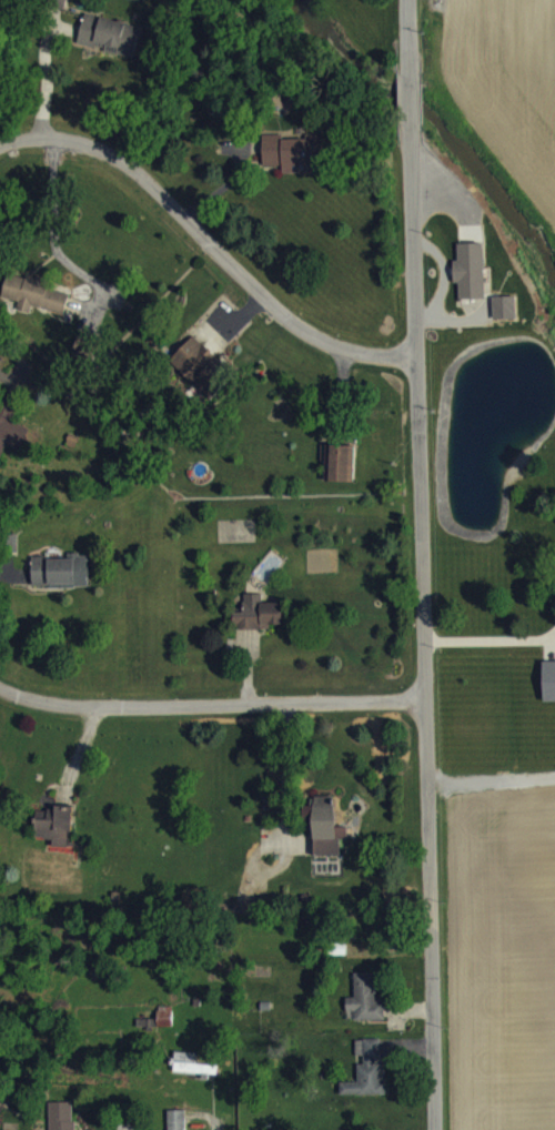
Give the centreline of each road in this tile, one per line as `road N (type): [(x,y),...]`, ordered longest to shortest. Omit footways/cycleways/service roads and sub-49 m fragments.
road 1 (residential): [(411,118),(432,1129)]
road 2 (residential): [(41,135),(105,149),(134,167),(312,334),(416,355)]
road 3 (residential): [(0,685),(67,704),(421,700)]

